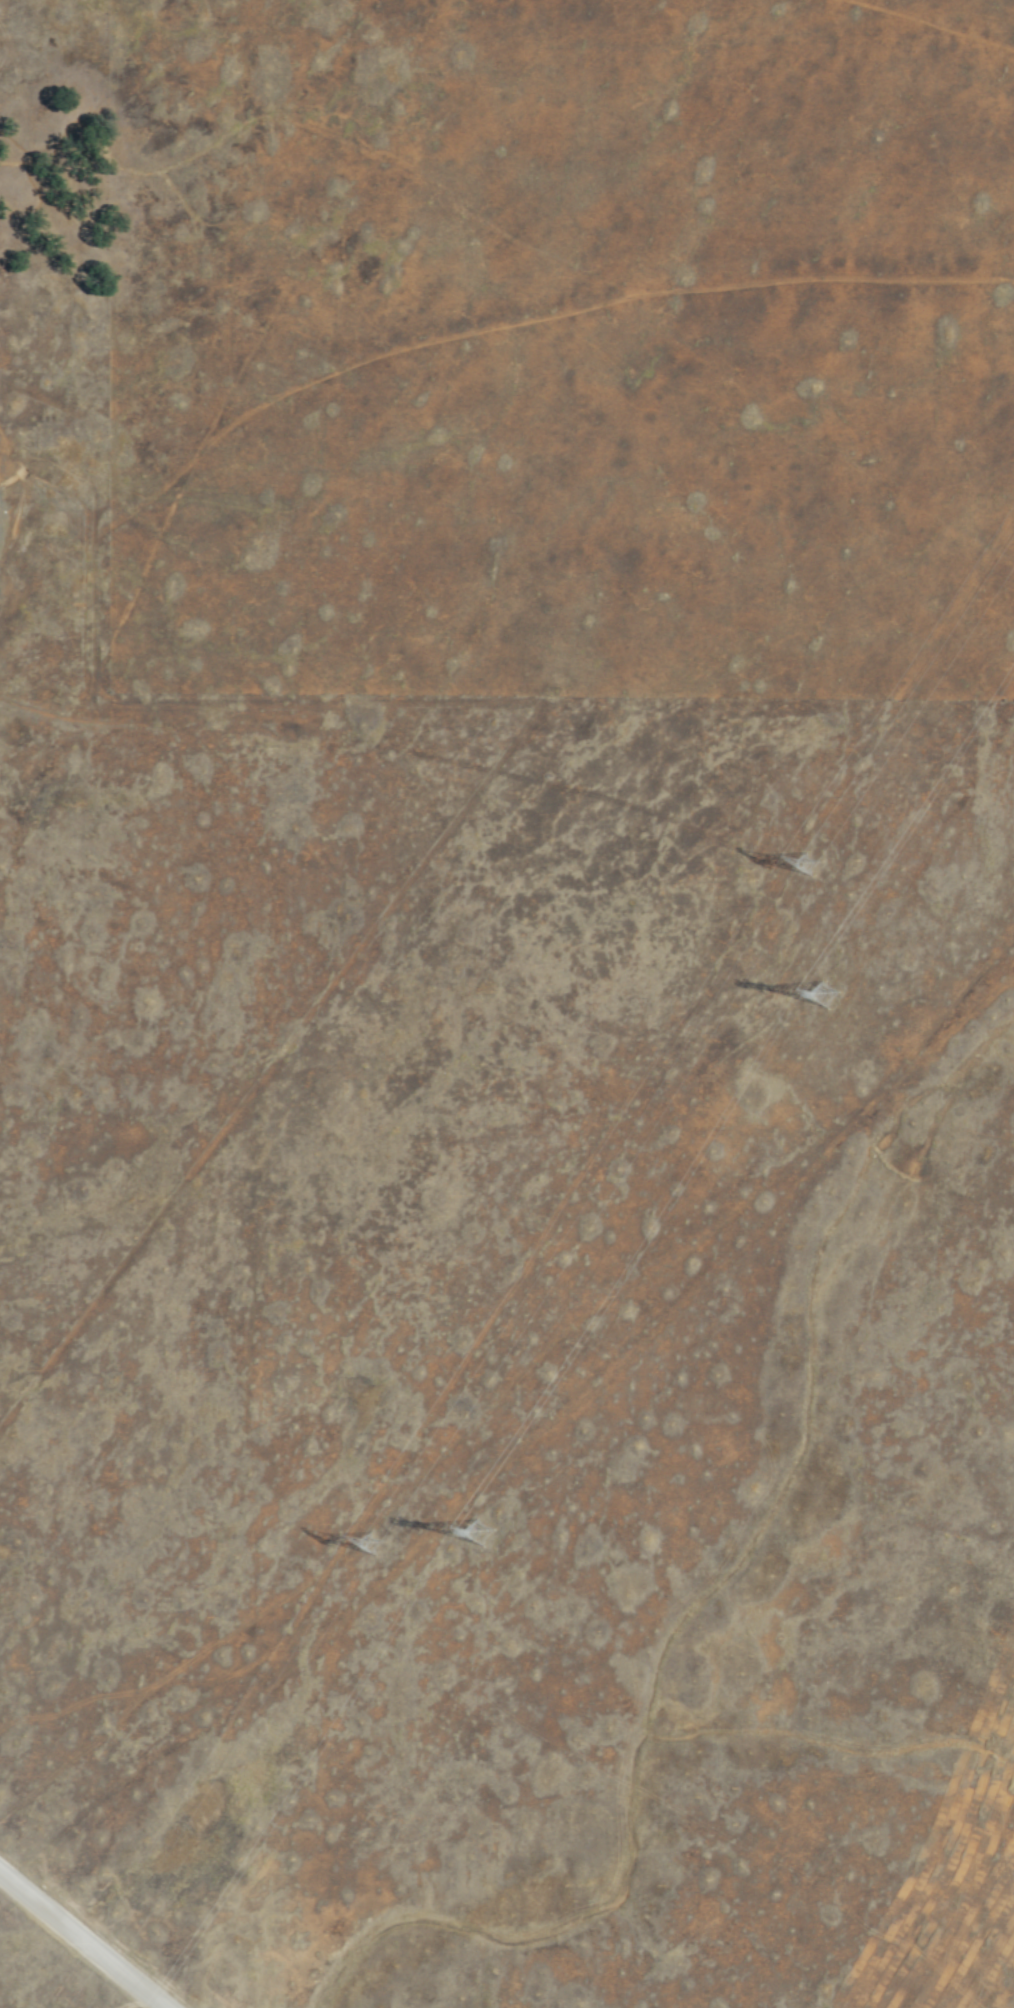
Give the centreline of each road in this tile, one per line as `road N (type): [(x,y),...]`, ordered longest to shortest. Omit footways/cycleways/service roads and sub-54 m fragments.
road 1 (residential): [(159,2007),(0,1872)]

